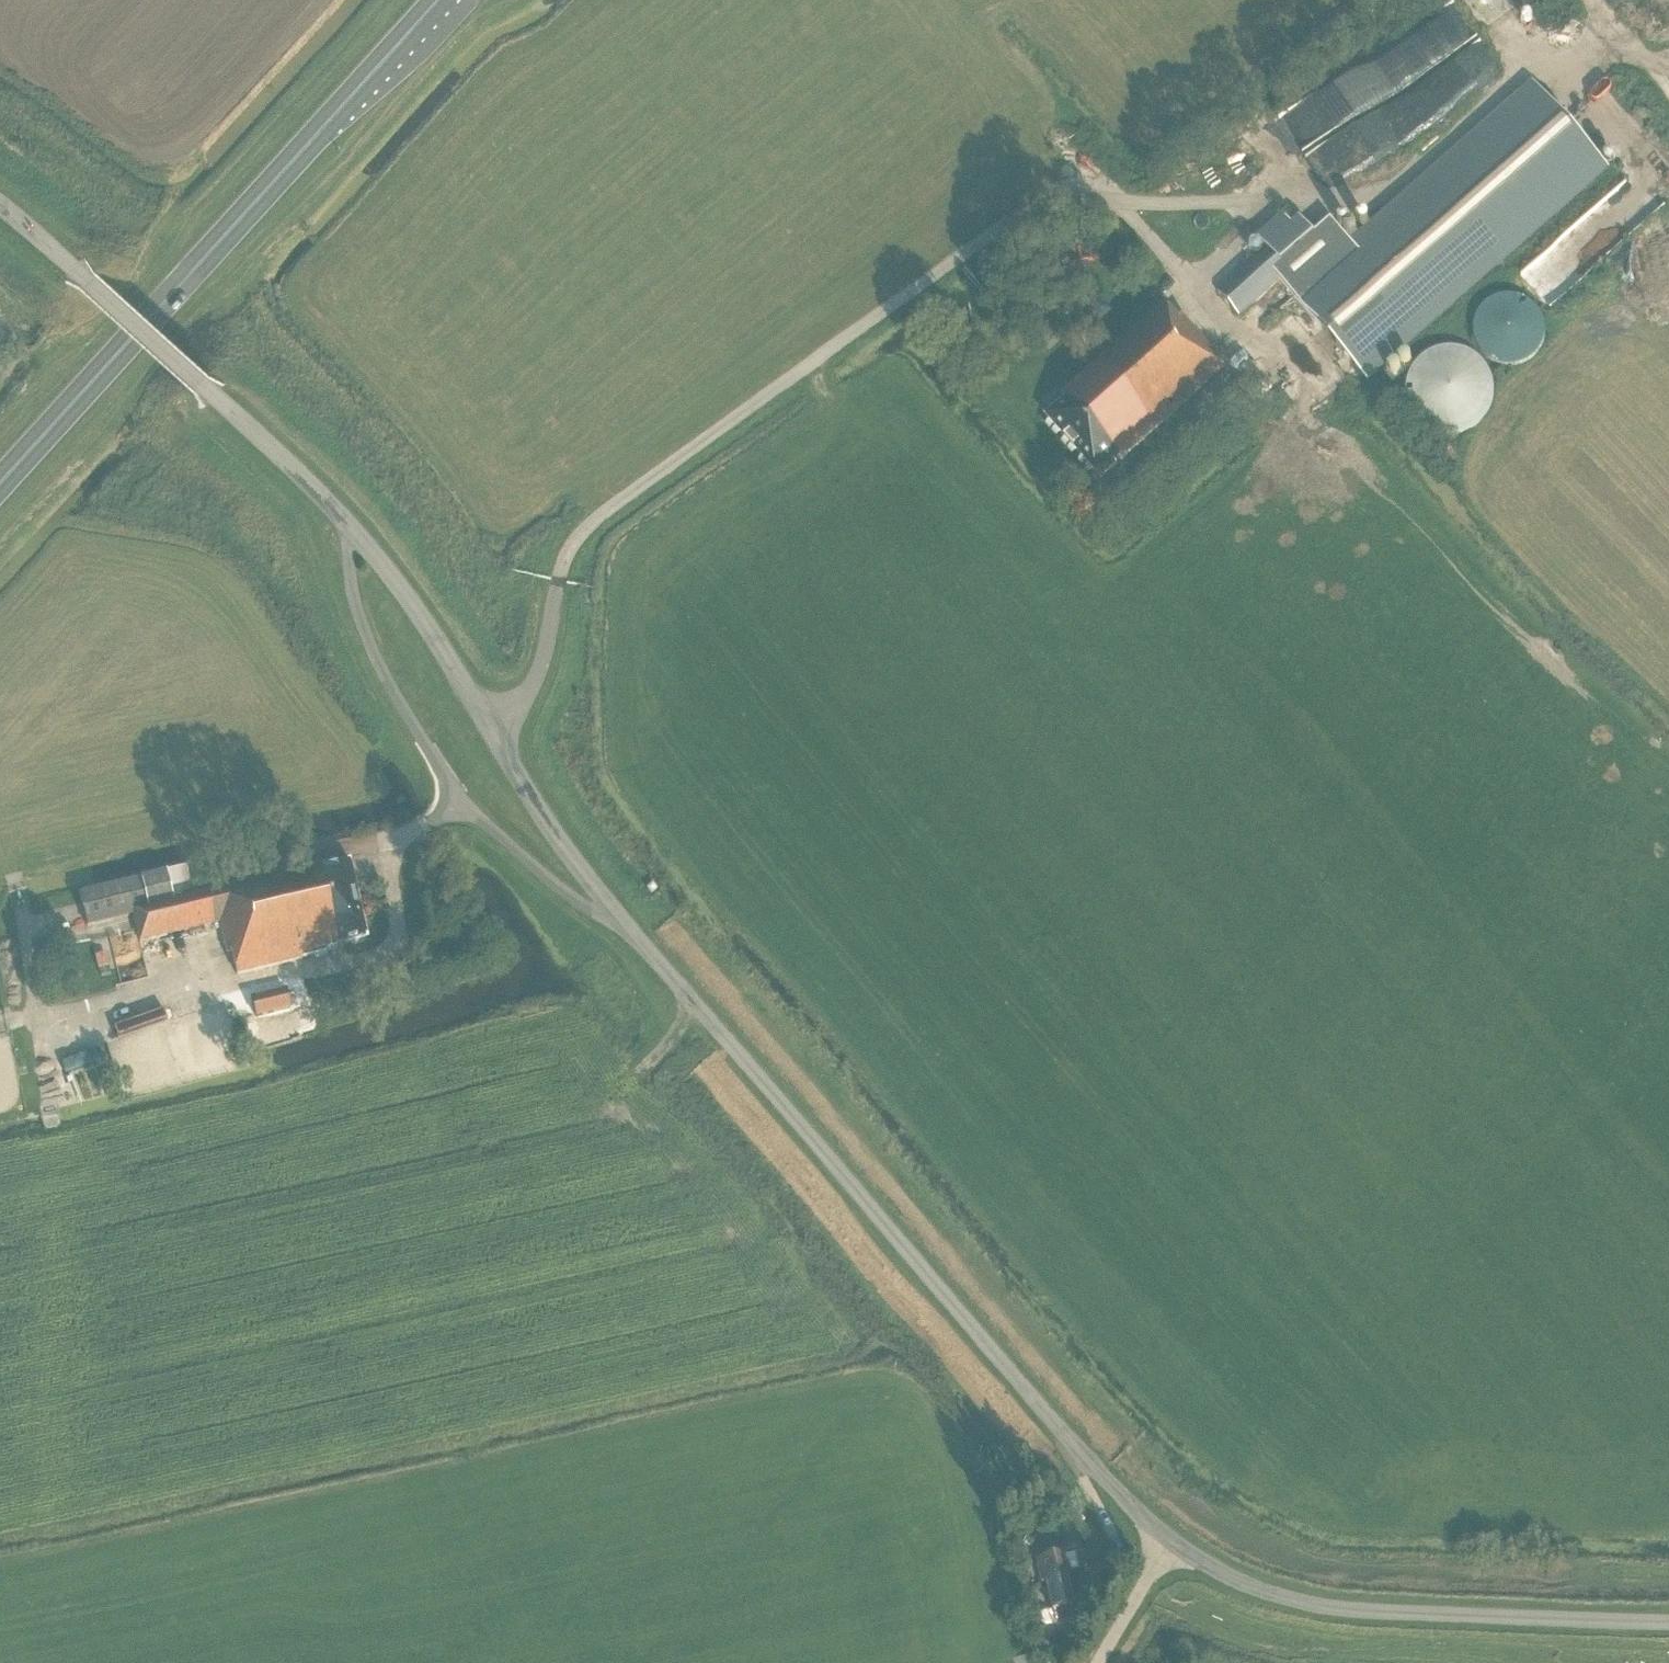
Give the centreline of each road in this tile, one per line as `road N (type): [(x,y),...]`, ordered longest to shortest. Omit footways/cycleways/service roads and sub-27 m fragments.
road 1 (unclassified): [(1668,1620),(1313,1604),(1226,1575),(1168,1541),(1098,1474),(582,874),(428,628),(346,518),(0,206)]
road 2 (trunk): [(0,483),(437,0)]

